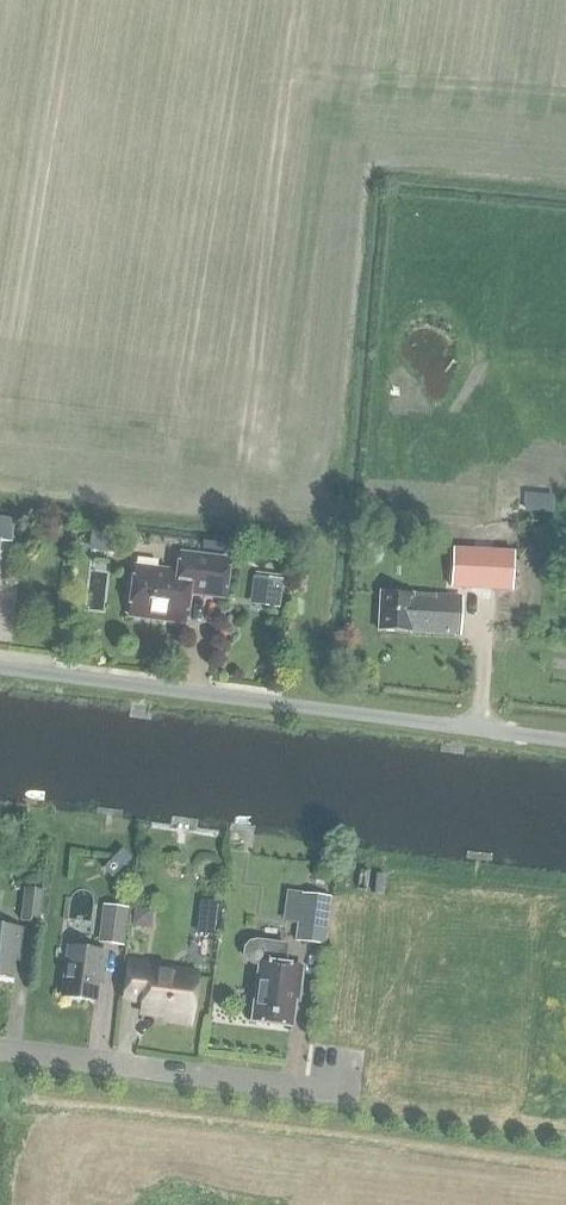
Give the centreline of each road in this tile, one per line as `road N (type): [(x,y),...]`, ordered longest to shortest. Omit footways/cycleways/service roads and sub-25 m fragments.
road 1 (residential): [(0,668),(565,740)]
road 2 (residential): [(335,1092),(0,1051)]

